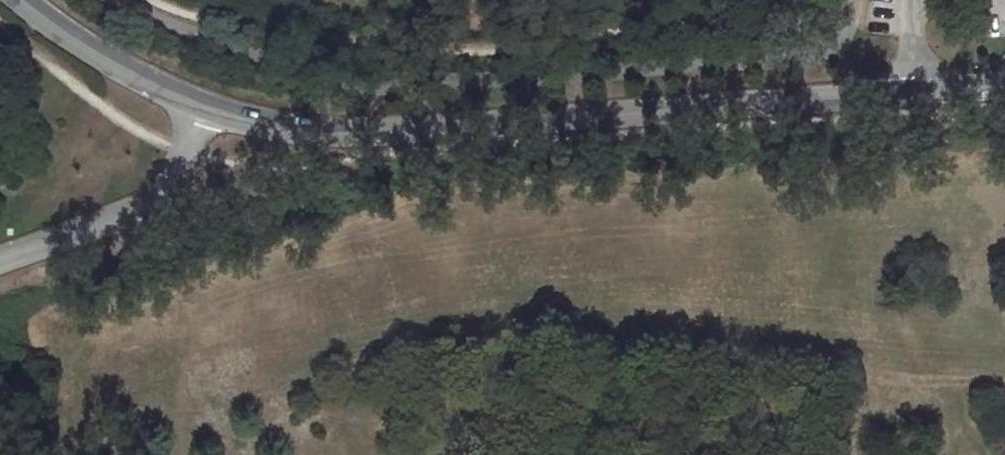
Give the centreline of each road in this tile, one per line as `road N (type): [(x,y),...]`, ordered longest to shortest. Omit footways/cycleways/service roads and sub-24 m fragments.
road 1 (unclassified): [(30,0),(104,54),(234,118),(335,133),(1004,87)]

